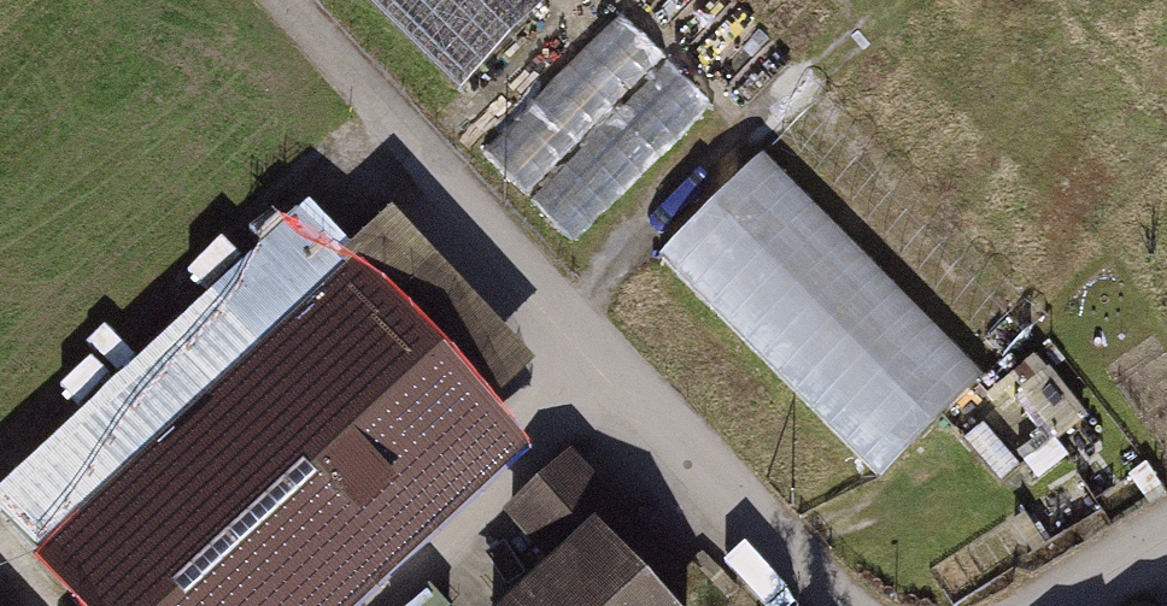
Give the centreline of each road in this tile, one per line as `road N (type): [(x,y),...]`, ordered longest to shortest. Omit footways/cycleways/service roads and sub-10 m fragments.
road 1 (residential): [(842,605),(488,256)]
road 2 (track): [(278,0),(424,163),(488,256)]
road 3 (residential): [(1056,605),(1166,541)]

